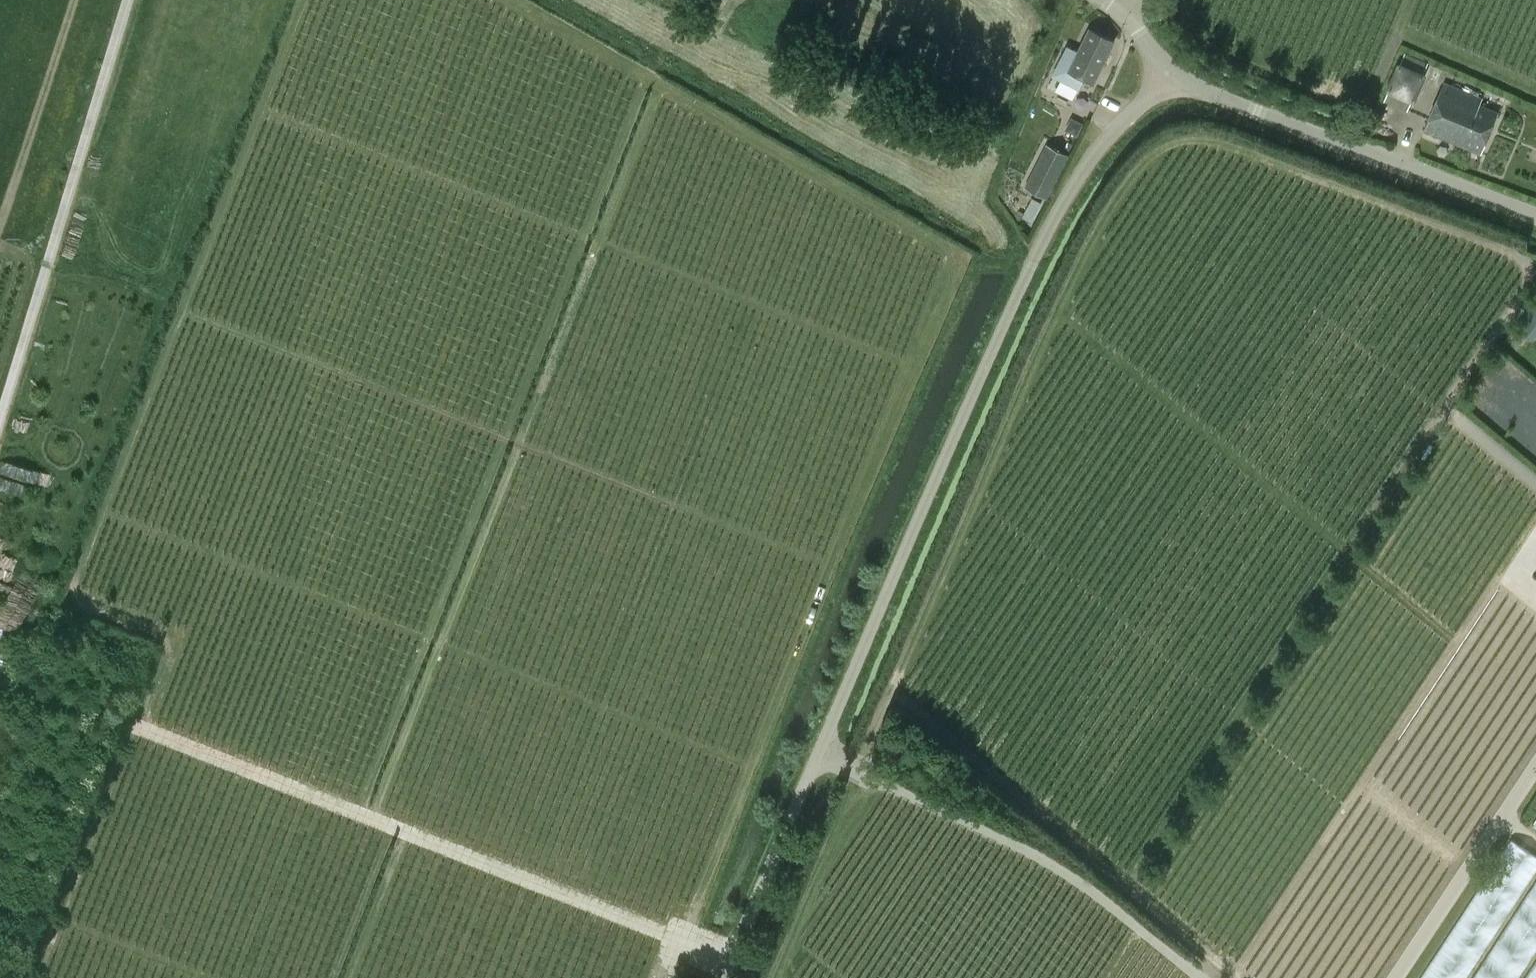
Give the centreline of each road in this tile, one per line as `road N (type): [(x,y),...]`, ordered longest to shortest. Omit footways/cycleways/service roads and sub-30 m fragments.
road 1 (unclassified): [(713,977),(755,868),(871,632),(1050,223),(1163,69)]
road 2 (unclassified): [(0,416),(119,0)]
road 3 (unclassified): [(1535,215),(1244,109),(1163,69)]

